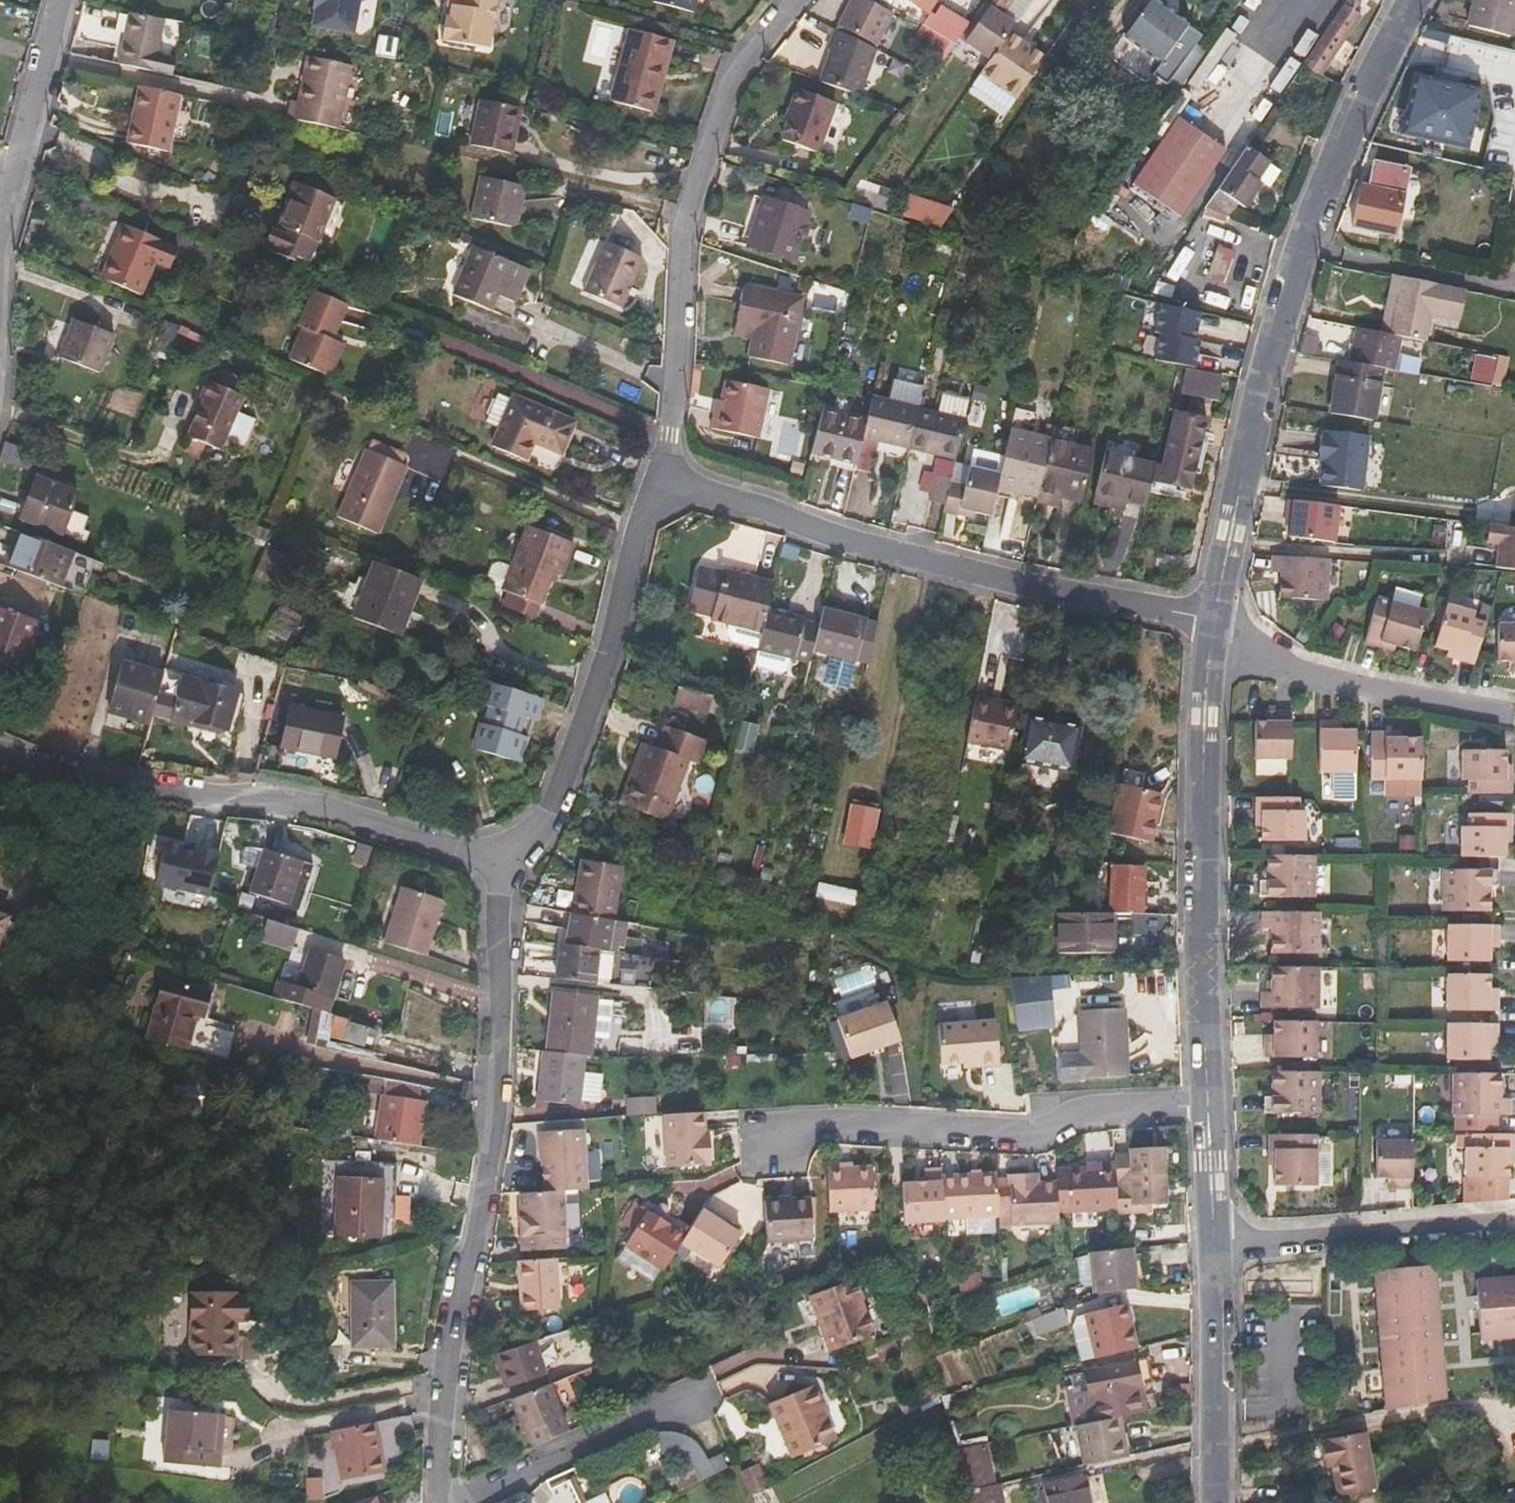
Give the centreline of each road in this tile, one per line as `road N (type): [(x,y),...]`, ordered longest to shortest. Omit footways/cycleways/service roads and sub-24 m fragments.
road 1 (residential): [(1215,620),(1270,352),(1295,280),(1294,259),(1411,0)]
road 2 (residential): [(508,861),(502,1114),(459,1297),(444,1403),(442,1502)]
road 3 (residential): [(1215,620),(847,540),(660,479)]
road 4 (residential): [(0,751),(106,780),(292,800),(508,861)]
road 5 (residential): [(796,0),(735,81),(685,236),(671,436),(660,479)]
road 6 (residential): [(1209,1102),(1201,962),(1212,634)]
road 7 (residential): [(774,1142),(819,1124),(1030,1132),(1092,1106),(1209,1102)]
road 8 (residential): [(660,479),(550,821),(508,861)]
road 9 (residential): [(1212,634),(1316,674),(1514,714)]
road 10 (residential): [(1514,1218),(1214,1238)]
road 11 (residential): [(1217,1502),(1214,1238)]
road 12 (residential): [(0,234),(63,0)]
road 13 (residential): [(1214,1238),(1209,1102)]

